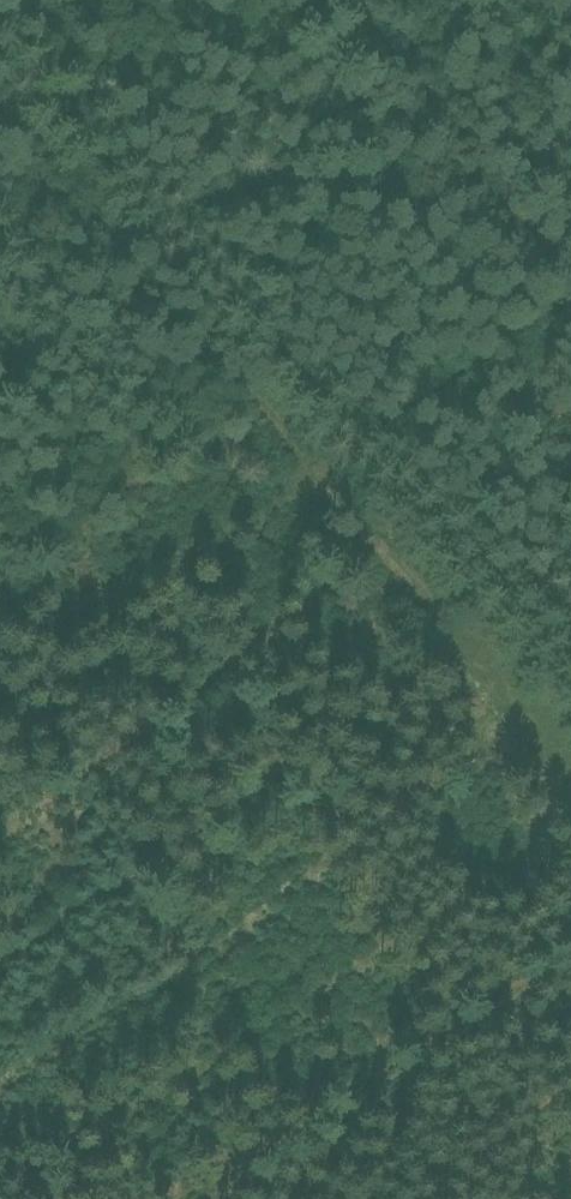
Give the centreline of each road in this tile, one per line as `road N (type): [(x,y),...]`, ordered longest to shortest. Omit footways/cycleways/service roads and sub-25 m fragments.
road 1 (track): [(0,115),(570,748)]

